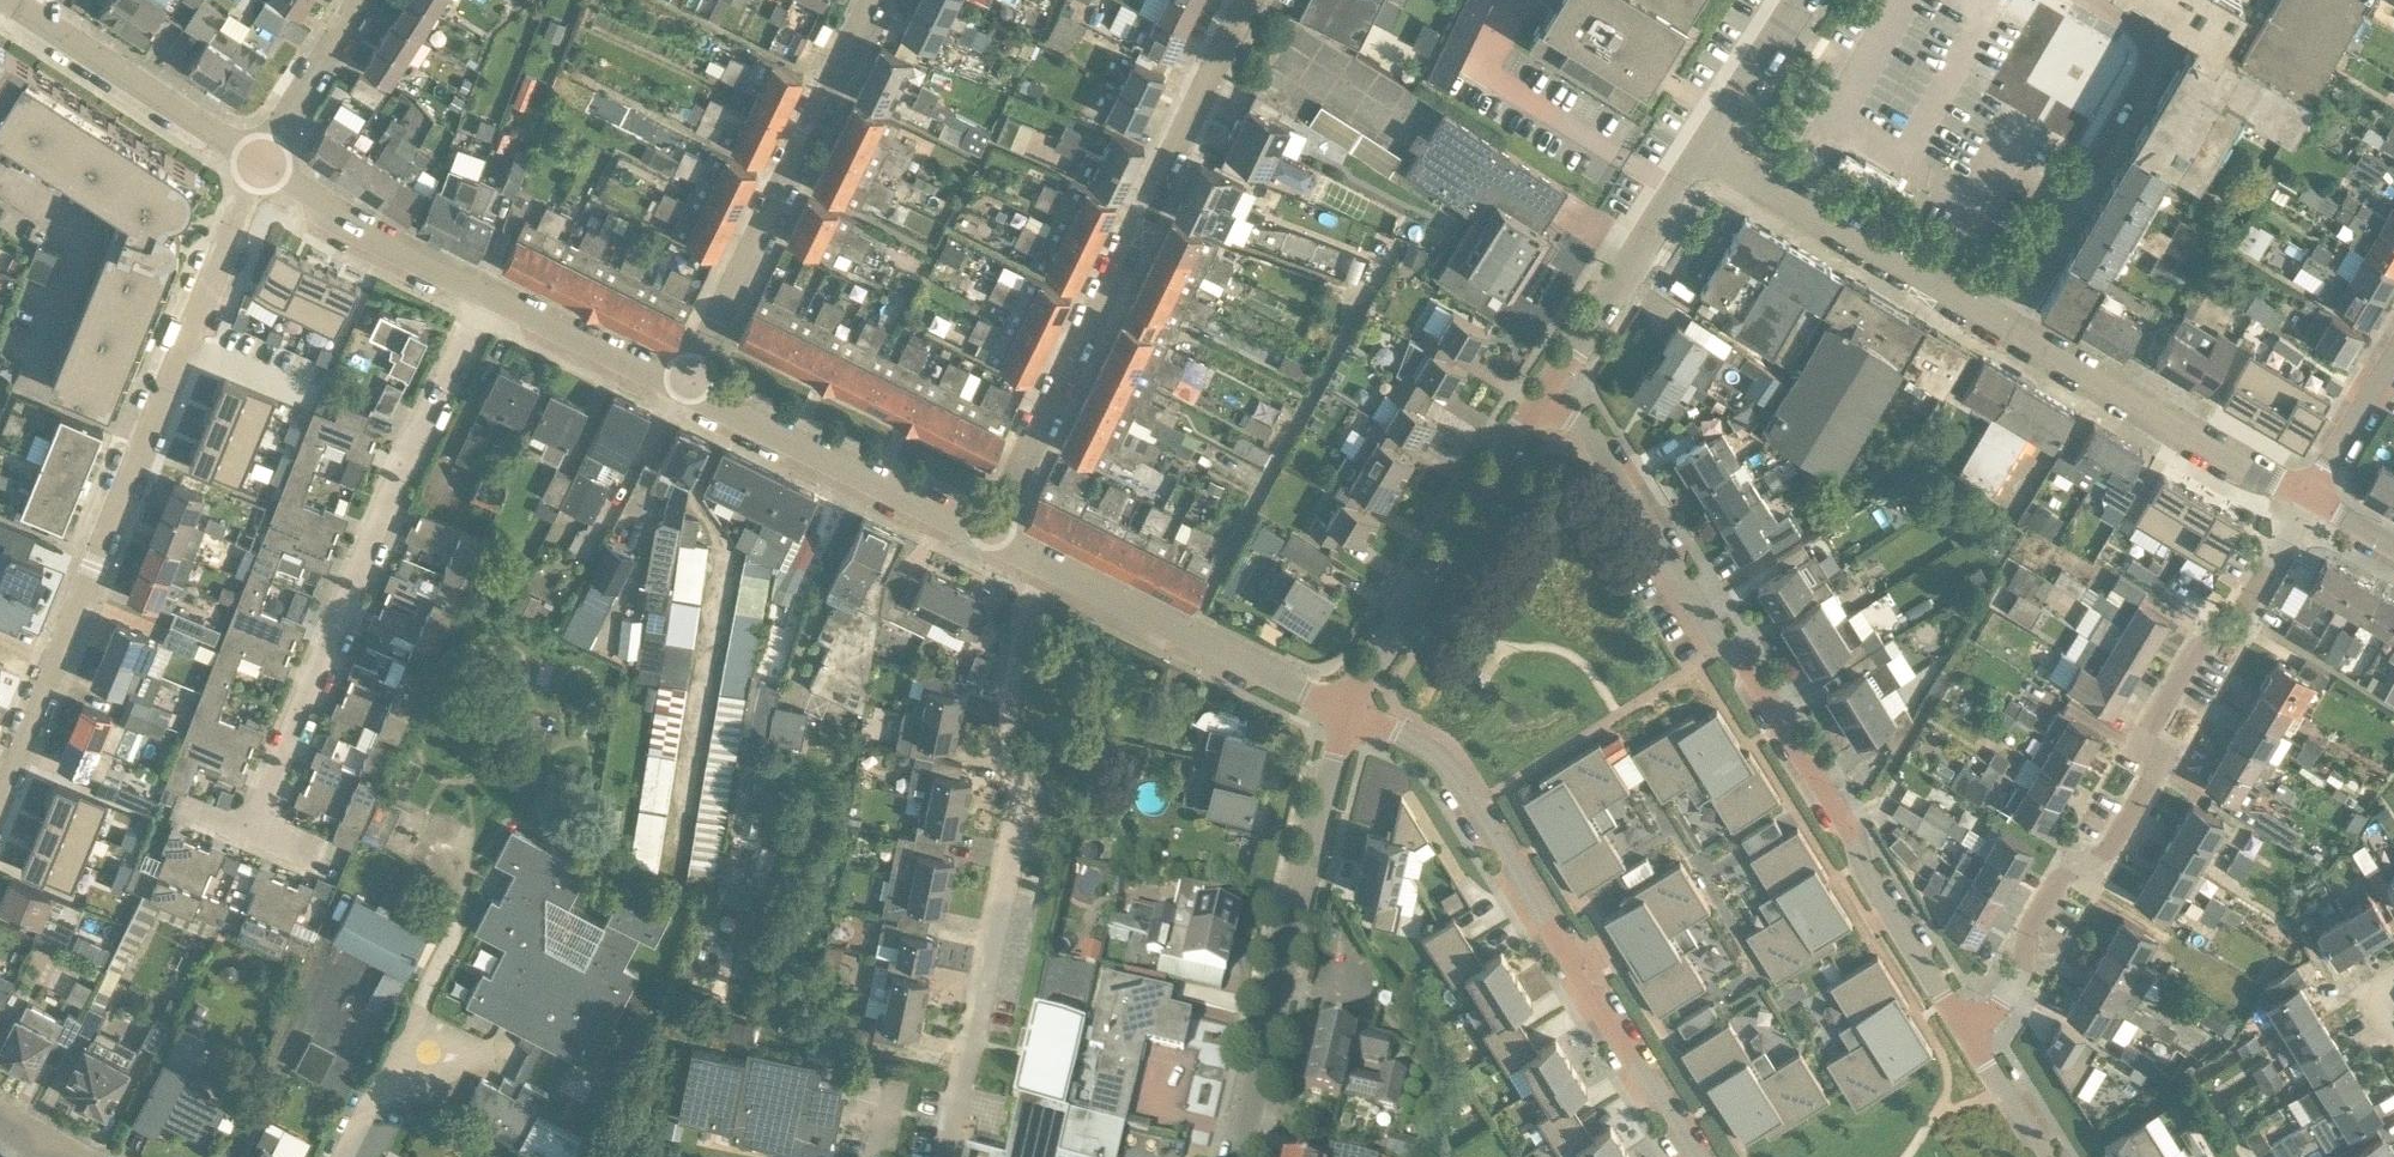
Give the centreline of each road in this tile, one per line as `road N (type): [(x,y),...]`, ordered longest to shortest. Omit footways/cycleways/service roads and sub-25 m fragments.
road 1 (residential): [(0,800),(260,161)]
road 2 (residential): [(1966,1028),(2002,1002),(2022,972),(2027,927),(2057,880),(2110,848),(2150,784),(2146,731),(2195,650),(2243,606),(2308,498)]
road 3 (residential): [(943,1156),(1016,831),(1012,685),(1048,566)]
road 4 (residential): [(985,533),(1245,0)]
road 5 (residential): [(256,832),(389,495),(486,291)]
road 6 (residential): [(1237,1156),(1347,713)]
road 7 (residential): [(1966,1028),(1862,870),(1855,839),(1743,659),(1727,646)]
road 8 (residential): [(869,0),(685,386)]
road 9 (residential): [(1696,1156),(1473,806)]
road 10 (residential): [(2001,328),(2147,71),(2144,35),(2088,0)]
road 11 (residential): [(1347,713),(1368,667),(1541,399)]
road 12 (residential): [(2308,498),(2001,328)]
road 13 (residential): [(2001,328),(1699,151)]
road 14 (residential): [(985,533),(685,386)]
road 15 (residential): [(1347,713),(1048,566)]
road 16 (residential): [(1727,646),(1589,434),(1541,399)]
road 17 (residential): [(1727,646),(1473,806)]
road 18 (residential): [(260,161),(9,0)]
road 19 (residential): [(1541,399),(1699,151)]
road 20 (residential): [(486,291),(366,230),(260,161)]
road 21 (residential): [(685,386),(486,291)]
road 22 (residential): [(260,161),(364,0)]
road 23 (residential): [(1699,151),(1795,0)]
road 24 (residential): [(2308,498),(2393,355)]
road 25 (residential): [(1473,806),(1438,757),(1347,713)]
road 26 (residential): [(2045,1156),(1966,1028)]

